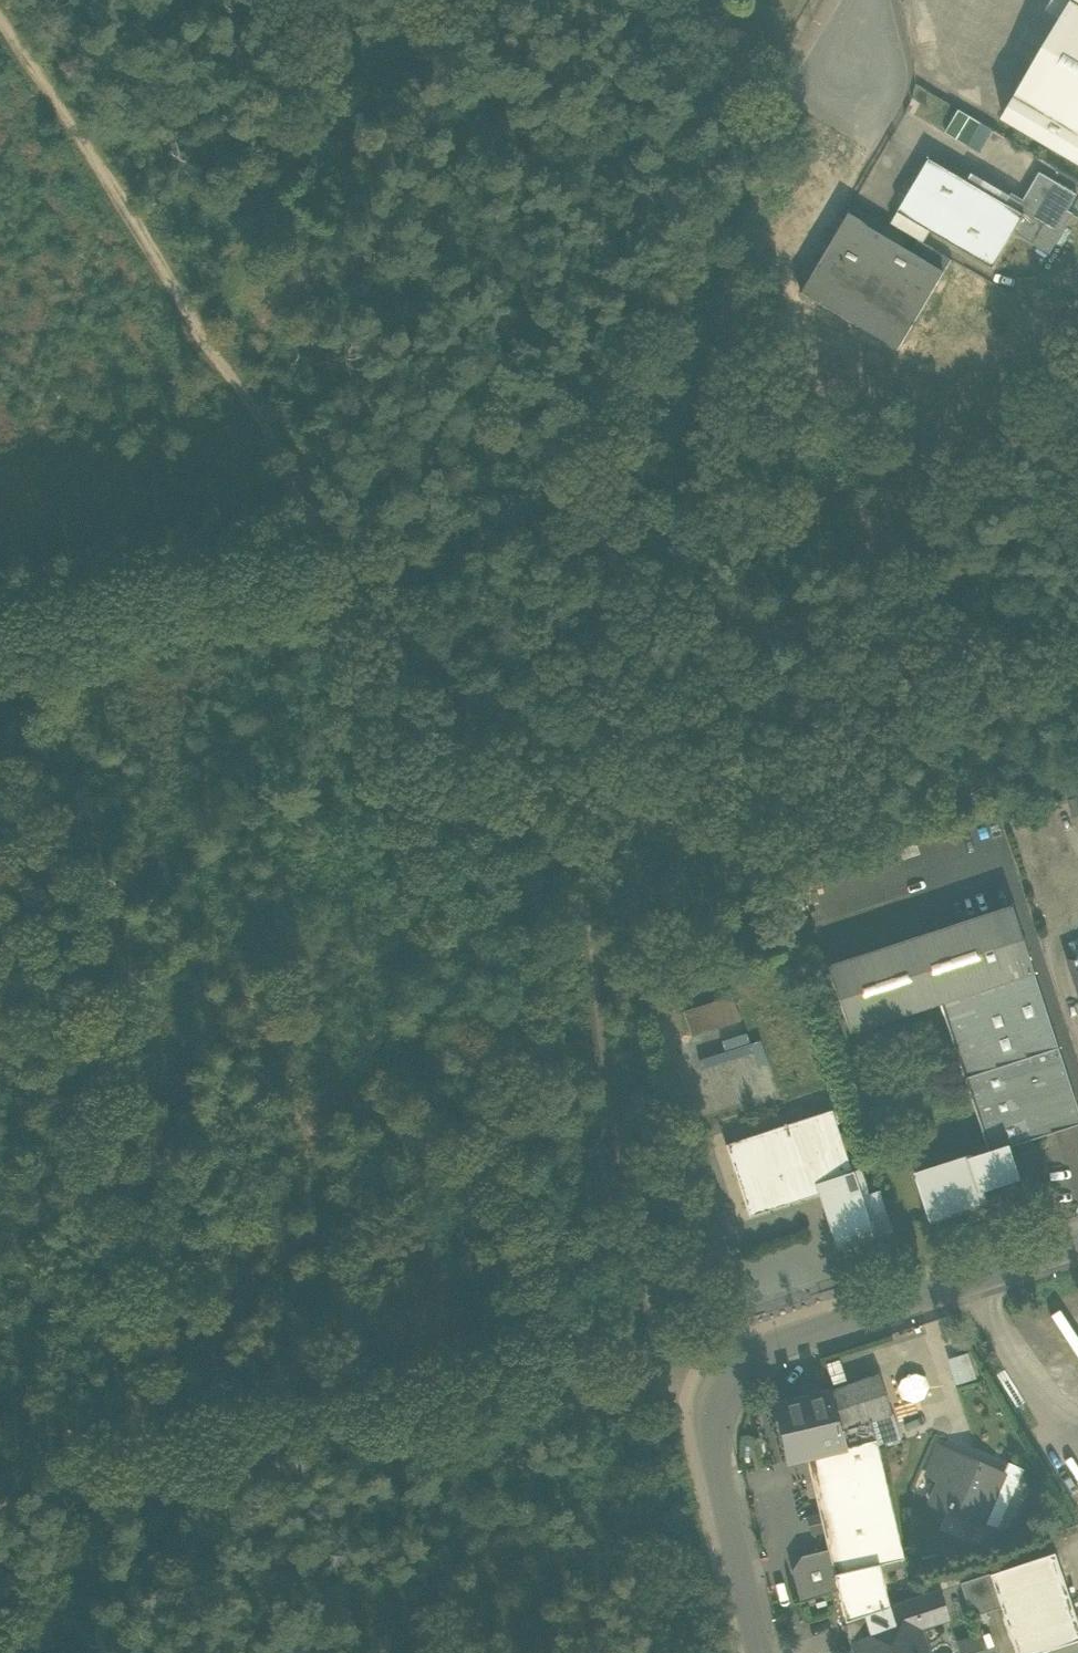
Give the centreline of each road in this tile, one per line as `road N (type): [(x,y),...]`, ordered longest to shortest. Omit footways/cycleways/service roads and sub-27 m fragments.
road 1 (track): [(671,1366),(595,932),(585,758),(610,509),(679,277),(778,86),(857,76)]
road 2 (track): [(298,559),(449,838),(530,1144),(574,1385)]
road 3 (residential): [(754,1652),(688,1373),(1077,1245)]
road 4 (track): [(0,1503),(253,1480),(574,1385),(671,1366)]
road 5 (track): [(0,36),(240,407),(298,559)]
road 6 (track): [(610,509),(298,559)]
road 7 (track): [(0,615),(89,580),(298,559)]

